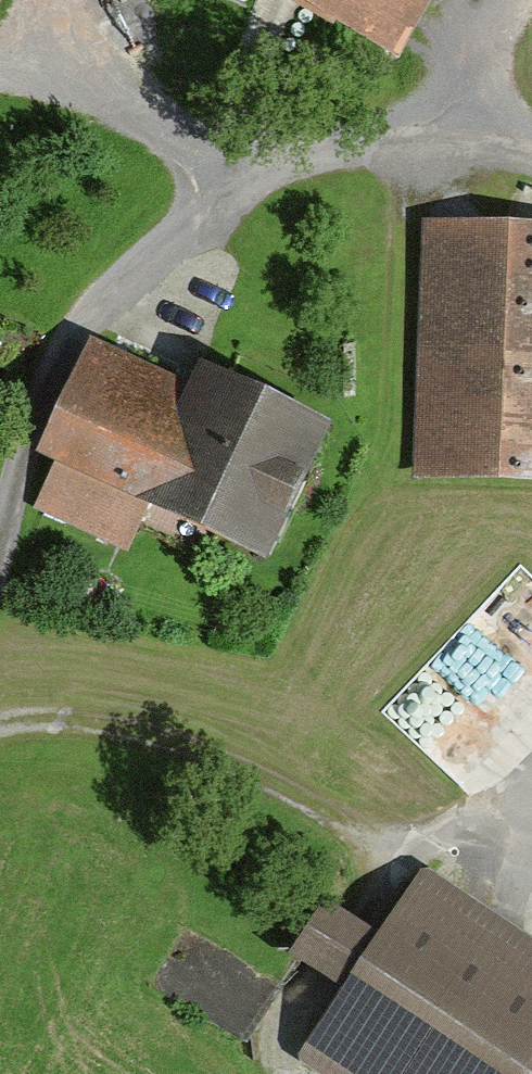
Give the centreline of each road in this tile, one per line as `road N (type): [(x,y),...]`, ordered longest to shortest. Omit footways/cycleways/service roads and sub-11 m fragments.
road 1 (track): [(0,718),(18,711),(158,732),(385,839),(531,788)]
road 2 (track): [(221,173),(78,328),(35,397),(0,514)]
road 3 (track): [(273,1073),(272,1029),(348,922),(385,839)]
road 4 (track): [(470,141),(366,141),(221,173)]
road 5 (track): [(0,83),(160,131),(221,173)]
road 6 (track): [(518,0),(487,47),(470,141)]

